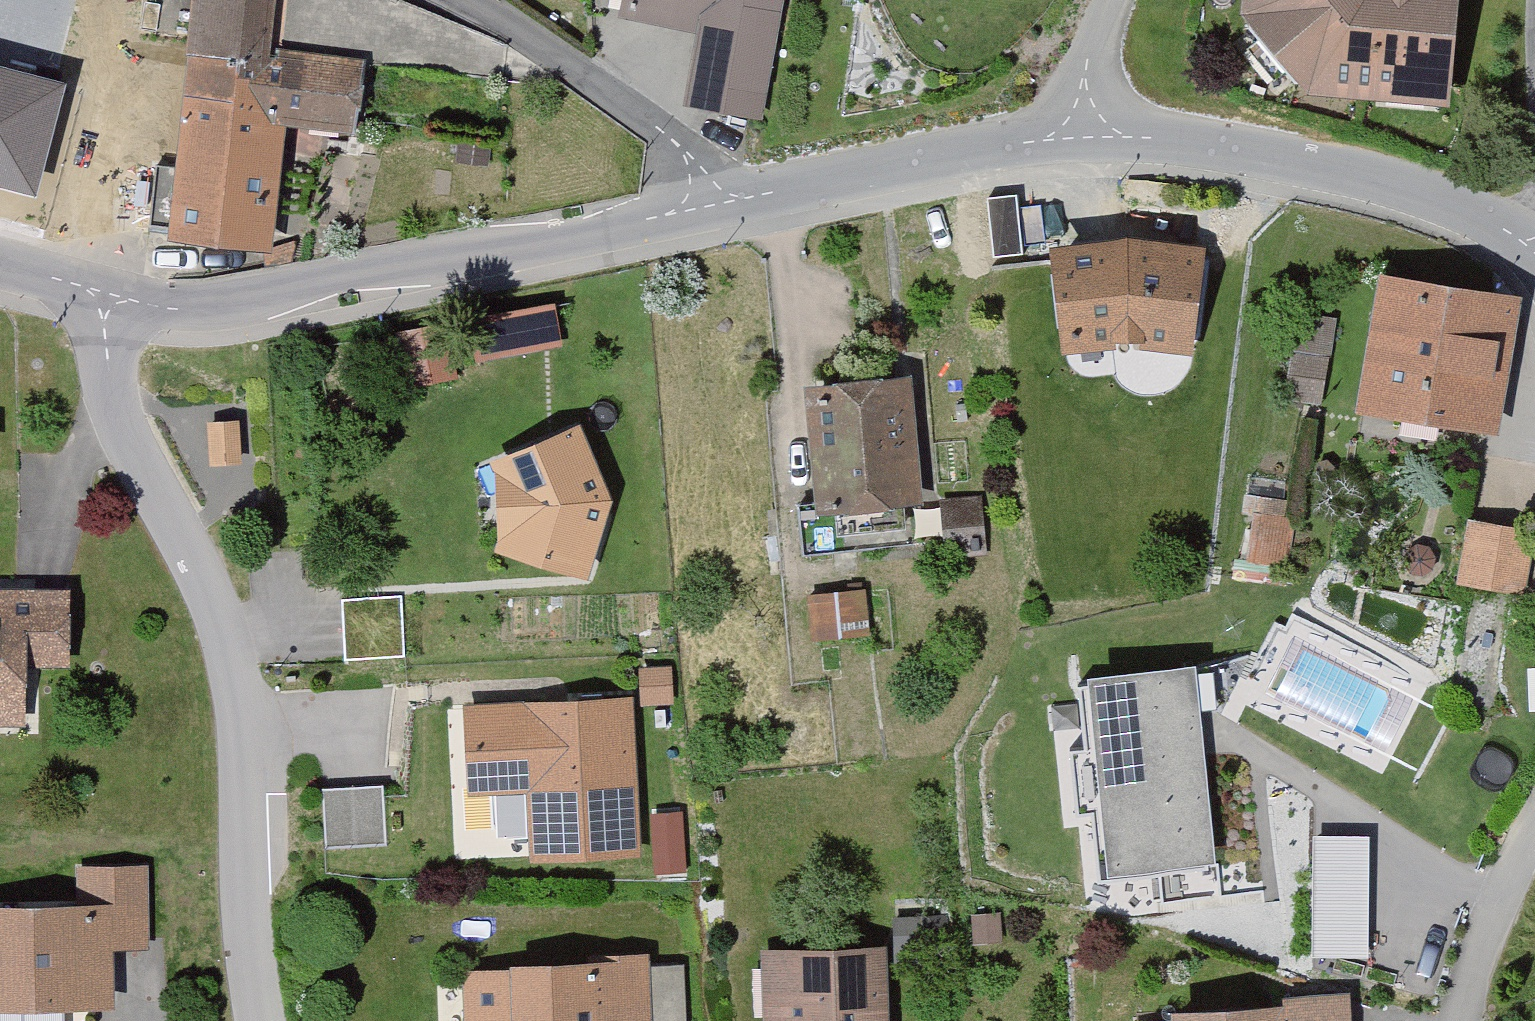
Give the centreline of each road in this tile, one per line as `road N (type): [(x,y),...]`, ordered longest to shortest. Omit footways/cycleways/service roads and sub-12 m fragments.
road 1 (residential): [(259,1020),(237,898),(229,710),(203,591),(152,497),(102,361),(100,292)]
road 2 (residential): [(738,213),(196,313),(100,292)]
road 3 (residential): [(1534,260),(1487,227),(1282,171),(1154,150),(1075,148)]
road 4 (residential): [(738,213),(590,84),(435,0)]
road 5 (residential): [(1075,148),(738,213)]
road 6 (residential): [(1109,0),(1090,47),(1075,148)]

